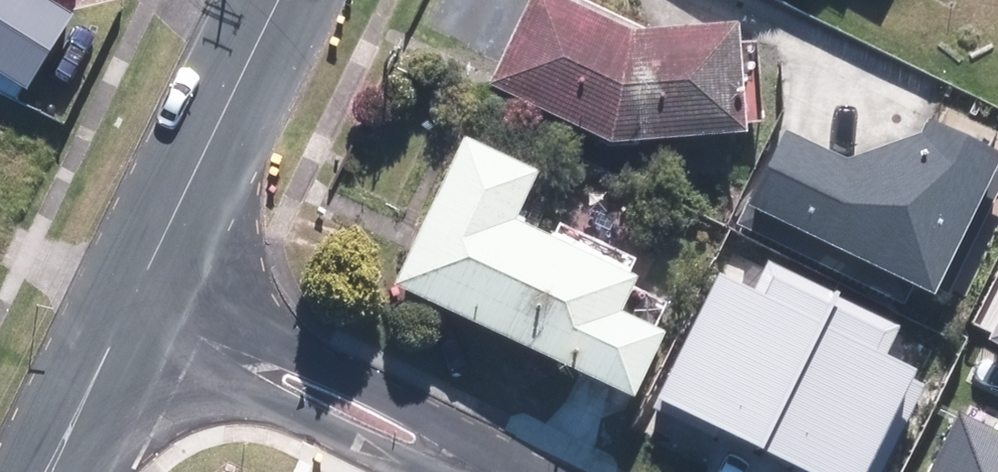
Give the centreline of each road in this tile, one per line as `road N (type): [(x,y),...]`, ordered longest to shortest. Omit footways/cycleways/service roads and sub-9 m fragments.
road 1 (residential): [(478,471),(130,306)]
road 2 (residential): [(279,0),(130,306)]
road 3 (residential): [(130,306),(54,471)]

